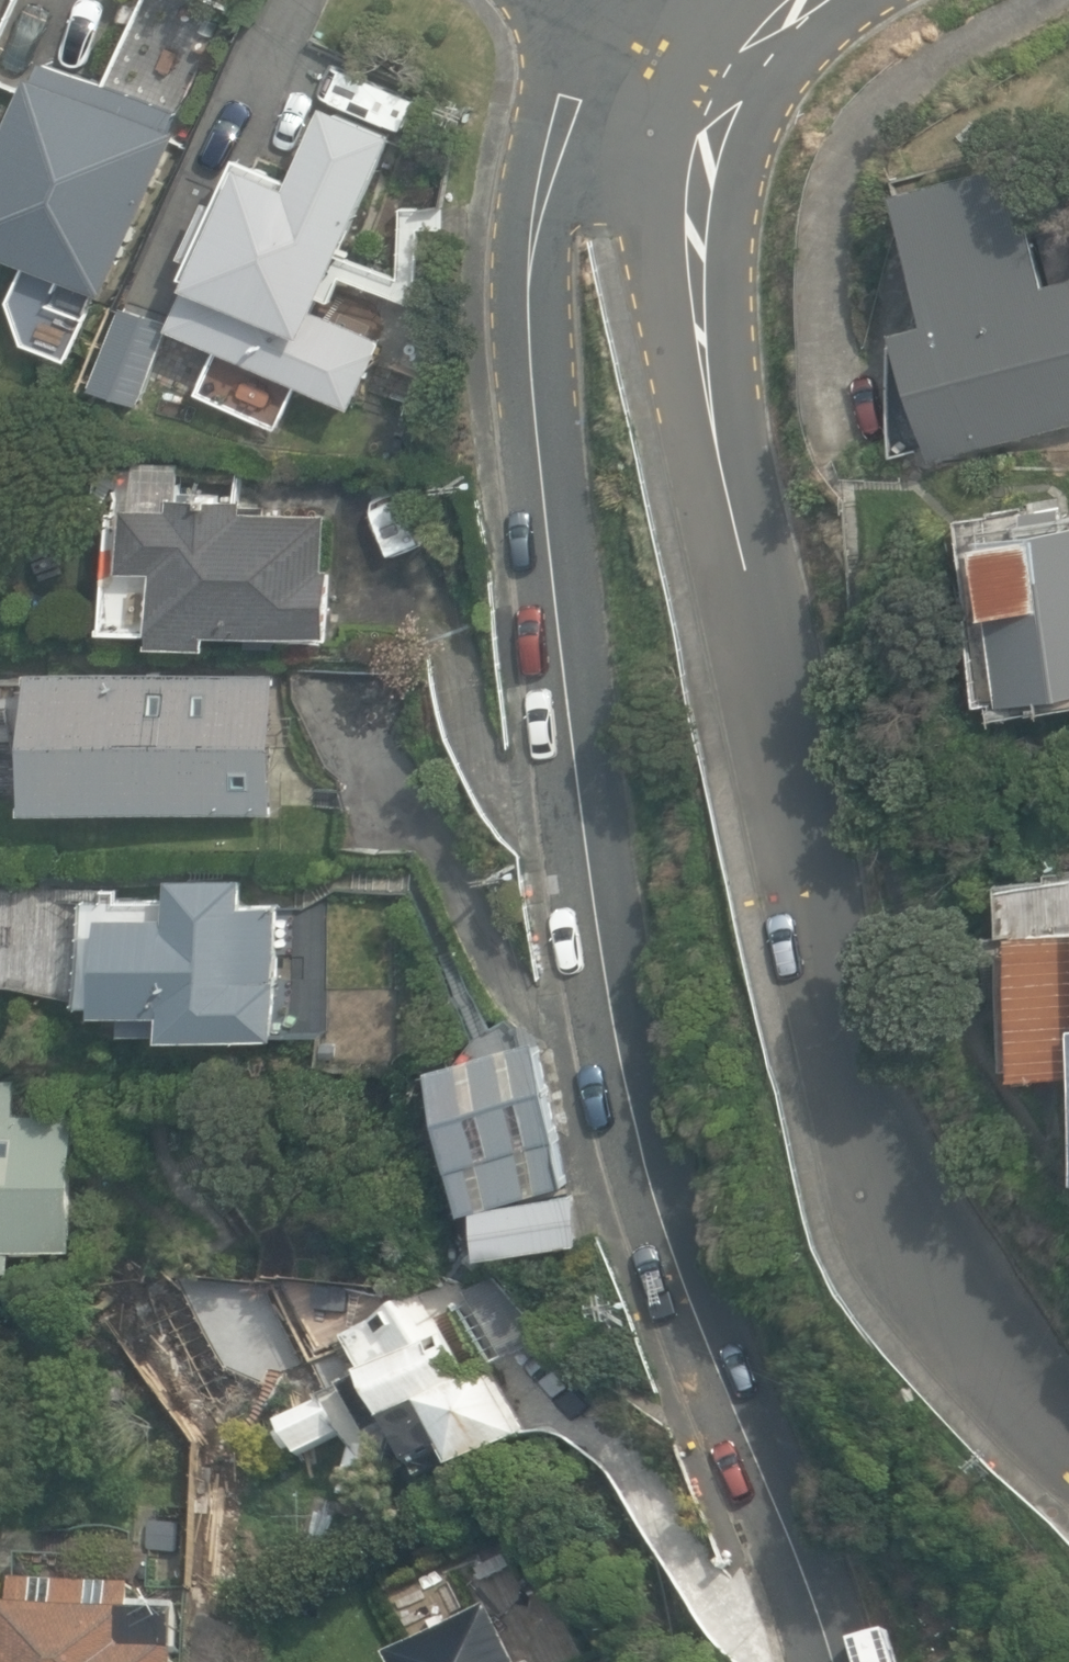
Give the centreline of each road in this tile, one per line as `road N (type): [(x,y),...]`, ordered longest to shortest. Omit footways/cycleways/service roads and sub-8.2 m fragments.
road 1 (residential): [(799,1661),(720,1423),(597,977),(542,317),(540,240),(569,156),(706,39)]
road 2 (residential): [(1068,1491),(891,1251),(839,1121),(691,225),(681,112),(706,39)]

